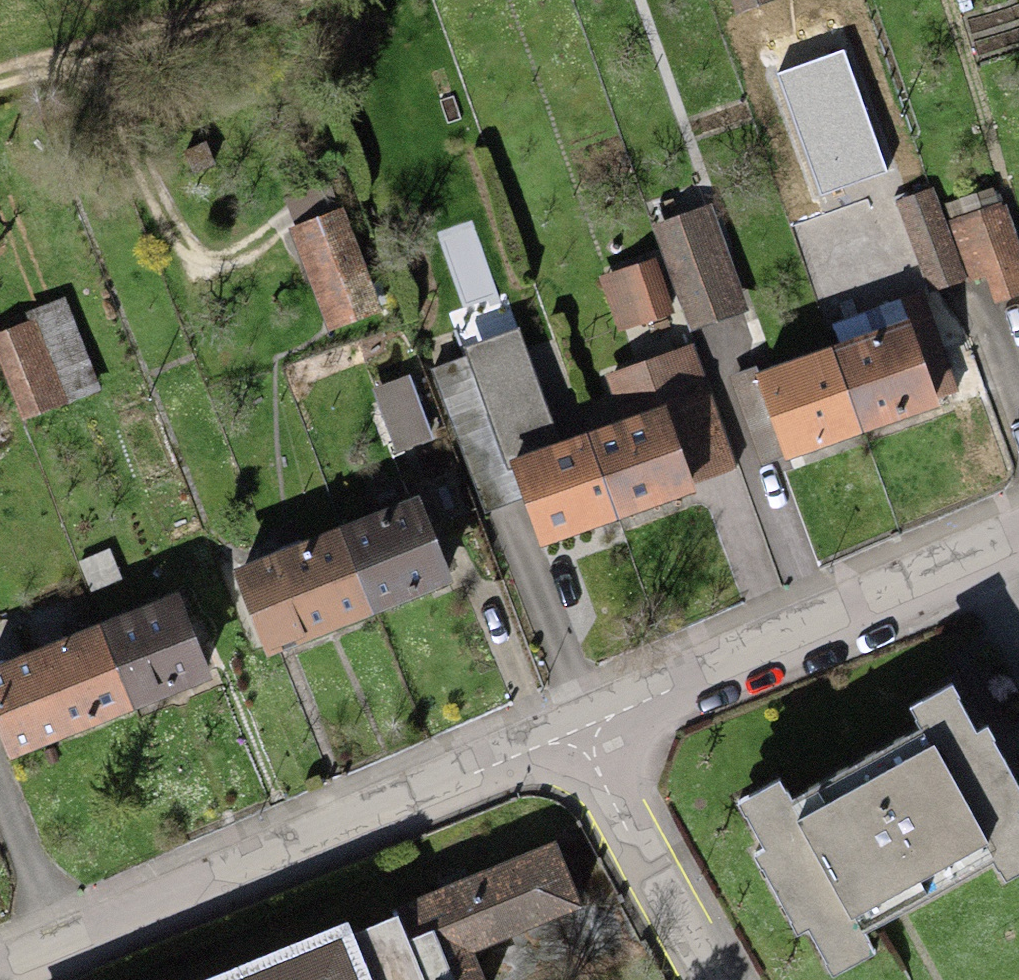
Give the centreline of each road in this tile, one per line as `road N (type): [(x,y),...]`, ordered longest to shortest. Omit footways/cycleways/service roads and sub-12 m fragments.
road 1 (residential): [(579,728),(0,975)]
road 2 (residential): [(1018,544),(579,728)]
road 3 (track): [(215,291),(84,88),(33,75),(0,86)]
road 4 (residential): [(579,728),(719,979)]
road 5 (track): [(294,0),(39,76)]

